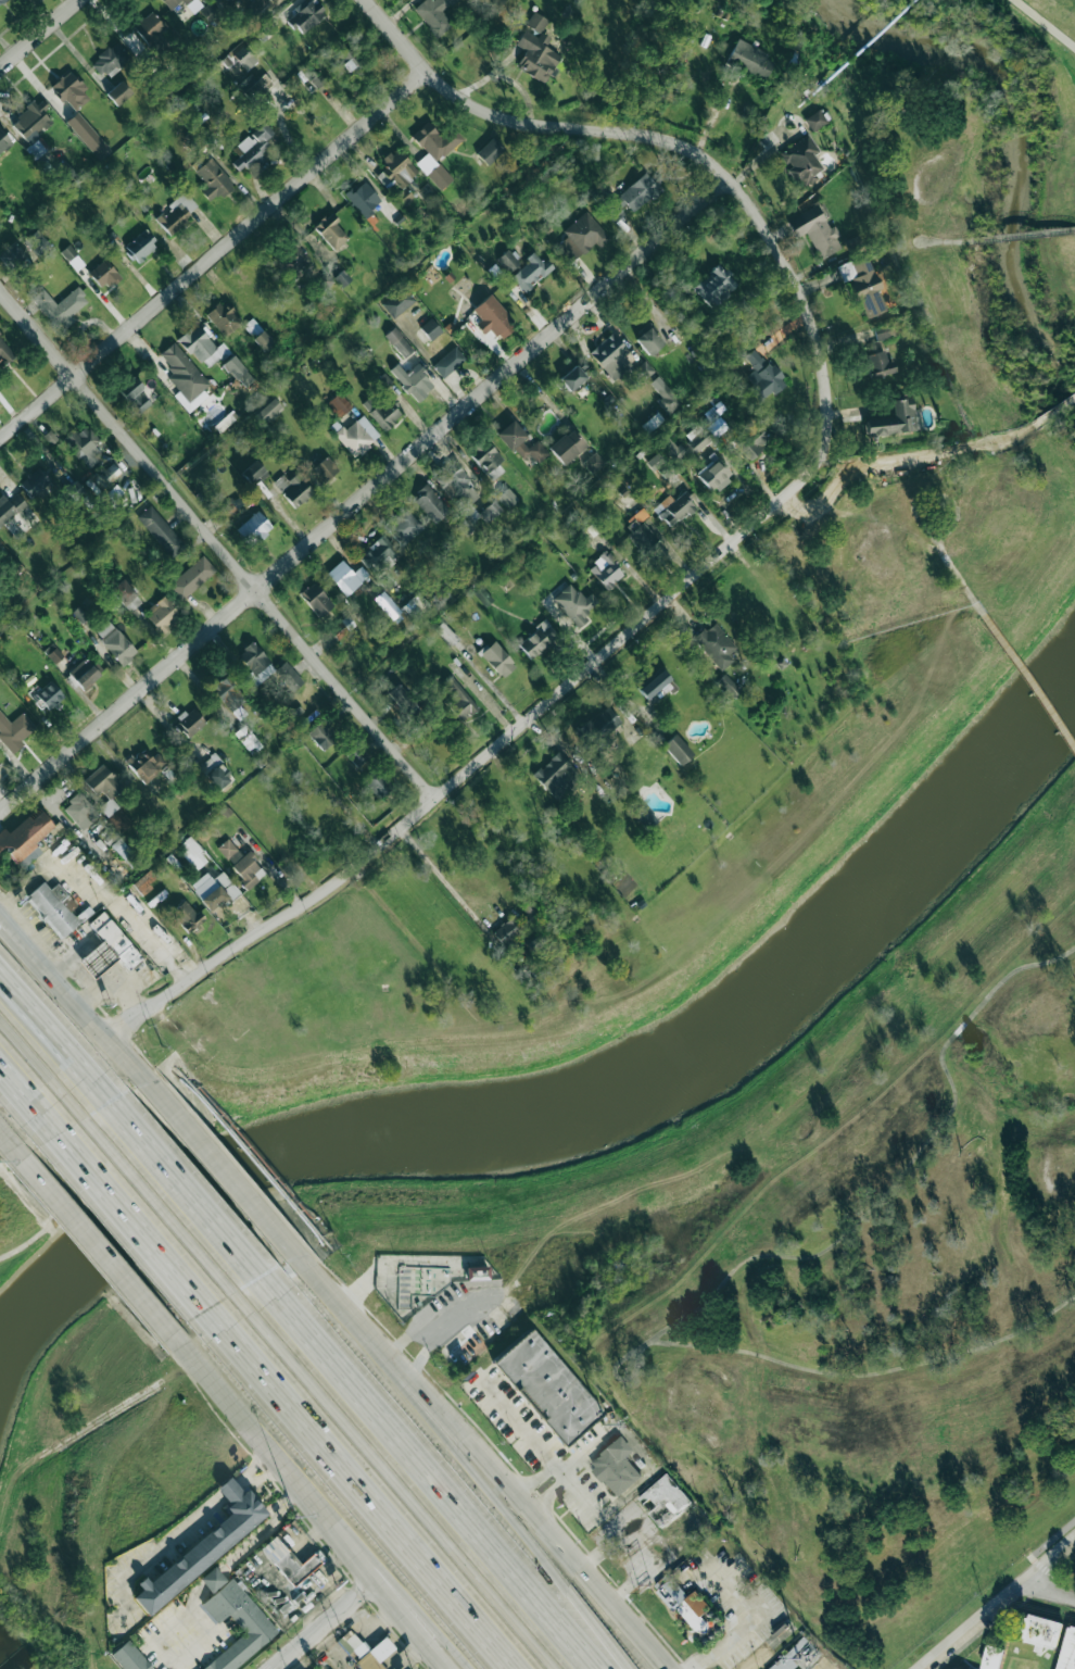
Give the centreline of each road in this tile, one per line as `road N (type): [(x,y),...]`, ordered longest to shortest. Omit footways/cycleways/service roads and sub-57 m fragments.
road 1 (residential): [(366,0),(426,71),(464,99),(507,118),(667,138),(731,181),(791,269),(820,343),(826,450),(801,481),(435,800),(299,907),(109,1038)]
road 2 (residential): [(0,814),(731,181)]
road 3 (residential): [(0,289),(435,800)]
road 4 (residential): [(0,441),(426,71)]
road 5 (motorway): [(594,1668),(255,1276)]
road 6 (motorway): [(231,1293),(547,1668)]
road 7 (motorway): [(201,1313),(503,1668)]
road 8 (primary): [(173,1332),(448,1668)]
road 9 (motorway): [(635,1668),(406,1379)]
road 10 (primary): [(666,1668),(489,1469)]
road 11 (motorway): [(81,1118),(231,1293)]
road 12 (motorway): [(56,1134),(201,1313)]
road 13 (primary): [(298,1255),(146,1083)]
road 14 (primary): [(25,1157),(173,1332)]
road 15 (motorway): [(255,1276),(106,1104)]
road 16 (residential): [(823,460),(838,466),(940,455),(1032,428)]
road 17 (primary): [(146,1083),(11,920)]
road 18 (residential): [(922,1668),(1074,1541)]
road 19 (motorway): [(345,1541),(474,1668)]
road 20 (primary): [(406,1379),(298,1255)]
road 21 (motorway): [(106,1104),(0,986)]
road 22 (residential): [(271,1668),(375,1579)]
road 23 (motorway): [(0,1022),(81,1118)]
road 24 (primary): [(489,1469),(406,1379)]

